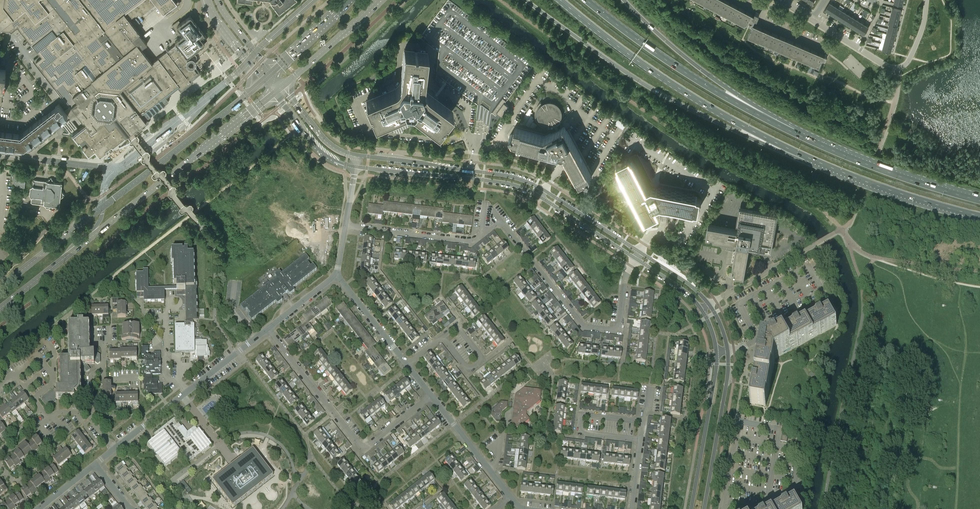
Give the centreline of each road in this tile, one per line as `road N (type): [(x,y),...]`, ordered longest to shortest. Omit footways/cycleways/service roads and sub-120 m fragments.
road 1 (residential): [(634,258),(612,330),(581,324),(503,225),(475,240),(345,226)]
road 2 (secondary): [(0,309),(274,92)]
road 3 (trunk): [(525,0),(647,88),(806,156)]
road 4 (secondary): [(246,95),(0,287)]
road 5 (trunk): [(562,0),(656,75),(806,156)]
road 6 (trunk): [(792,132),(685,72),(589,0)]
road 7 (residential): [(431,396),(364,447),(267,330)]
road 8 (trunk): [(792,132),(670,45),(624,0)]
road 9 (trunk): [(979,201),(792,132)]
road 10 (residential): [(115,449),(267,330)]
road 11 (trunk): [(806,156),(979,216)]
road 12 (residential): [(812,17),(897,67),(920,34),(926,0)]
road 13 (tertiary): [(704,508),(727,350)]
road 14 (tertiary): [(717,351),(691,508)]
road 15 (residential): [(641,440),(583,433),(582,418),(643,421)]
road 16 (secondary): [(283,85),(382,0)]
road 17 (residential): [(510,498),(431,396)]

